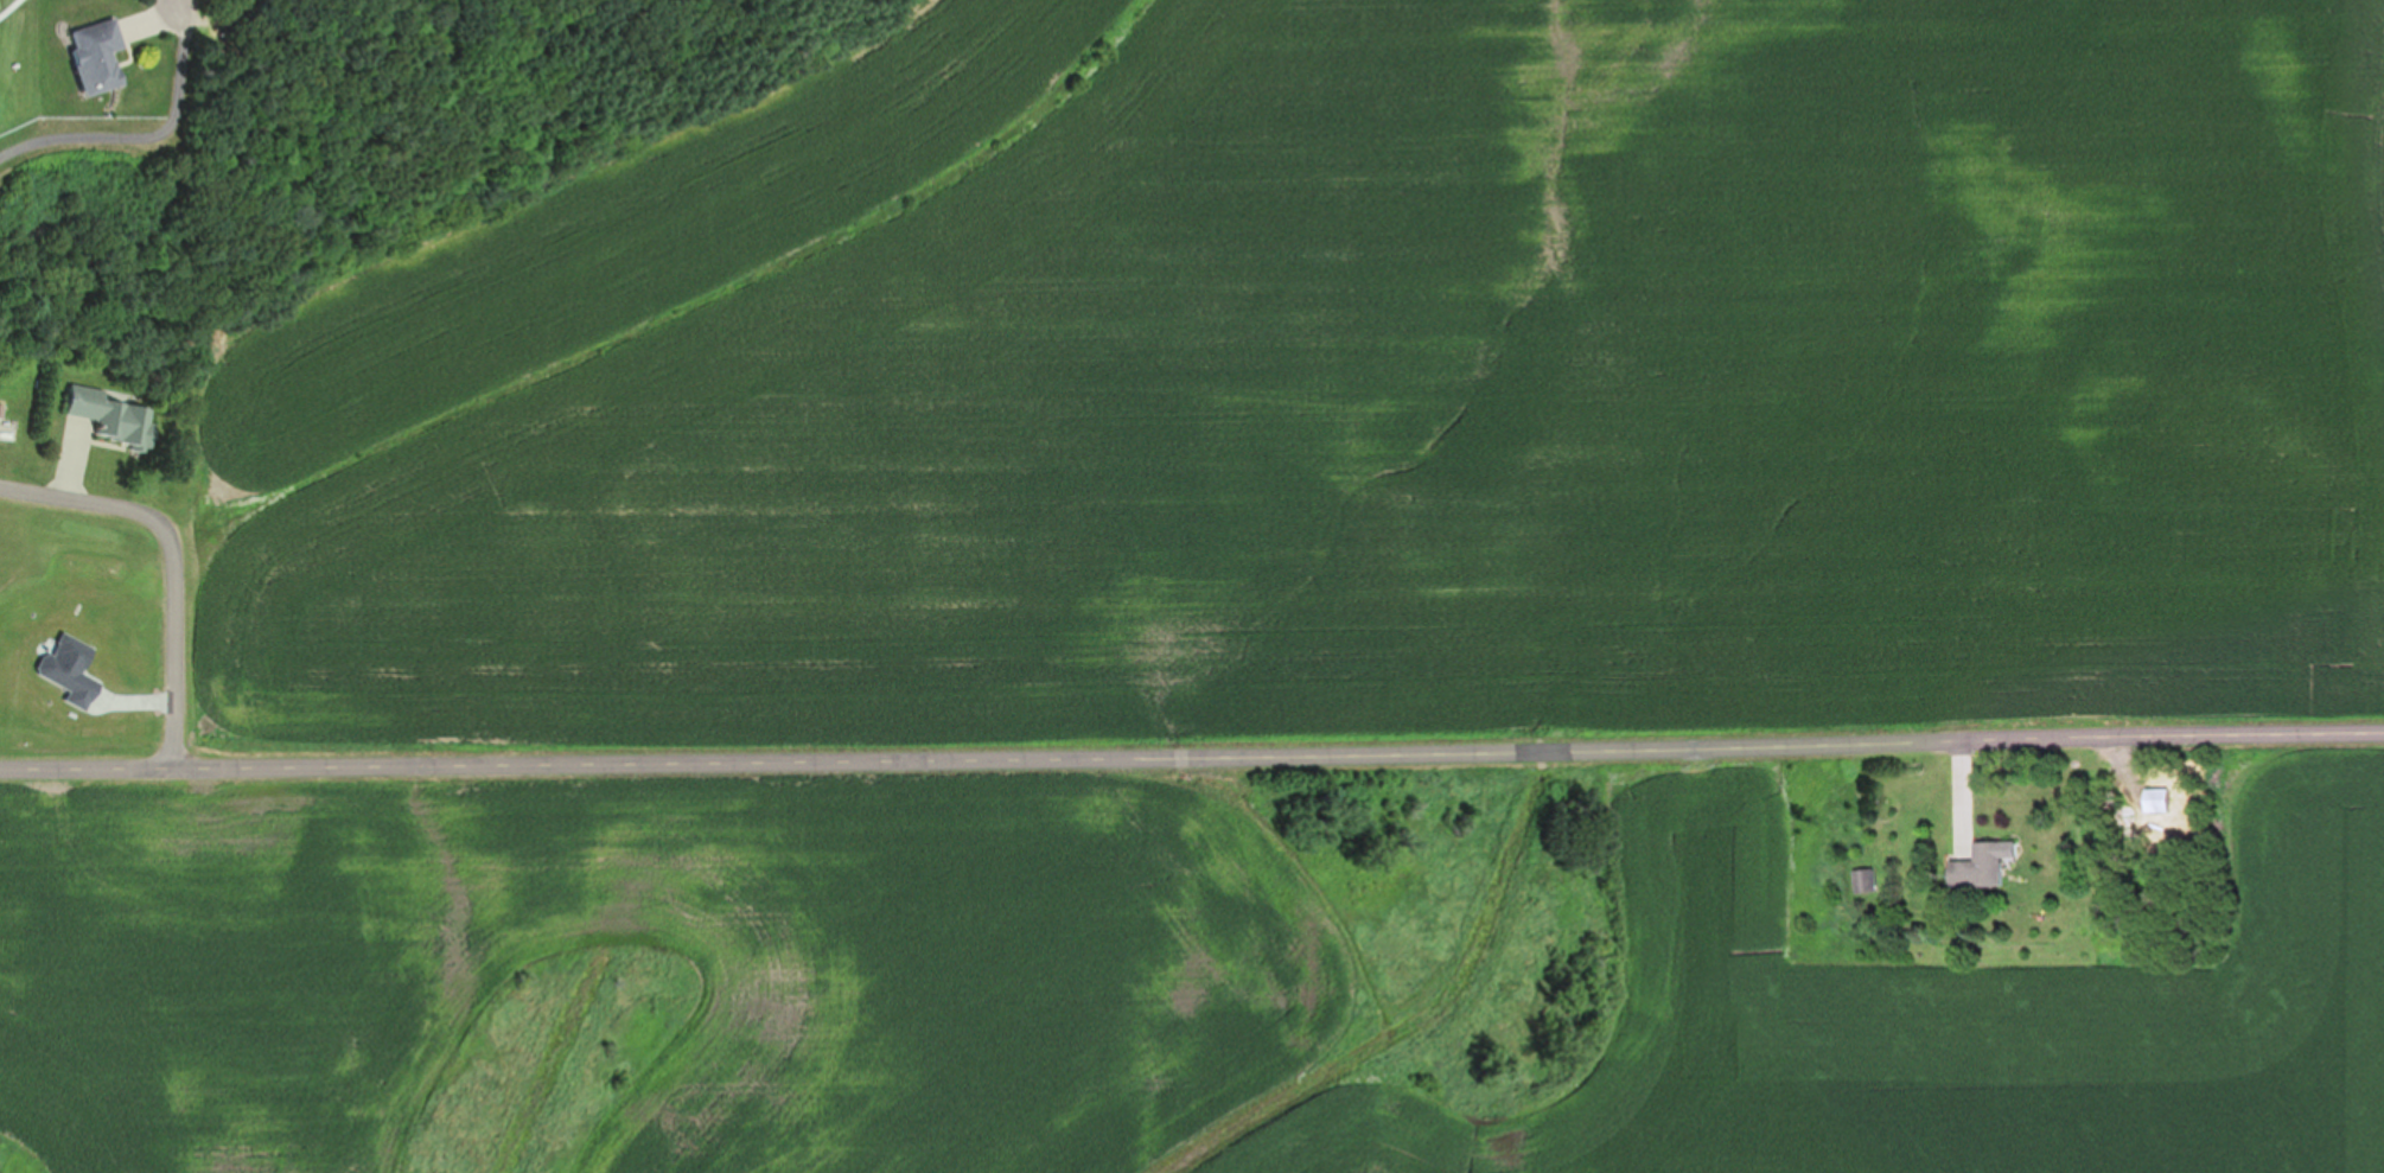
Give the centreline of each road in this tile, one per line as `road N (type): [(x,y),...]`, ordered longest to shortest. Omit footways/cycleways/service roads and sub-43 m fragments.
road 1 (residential): [(0,768),(1099,760),(2383,735)]
road 2 (residential): [(176,767),(176,546),(158,518),(0,485)]

